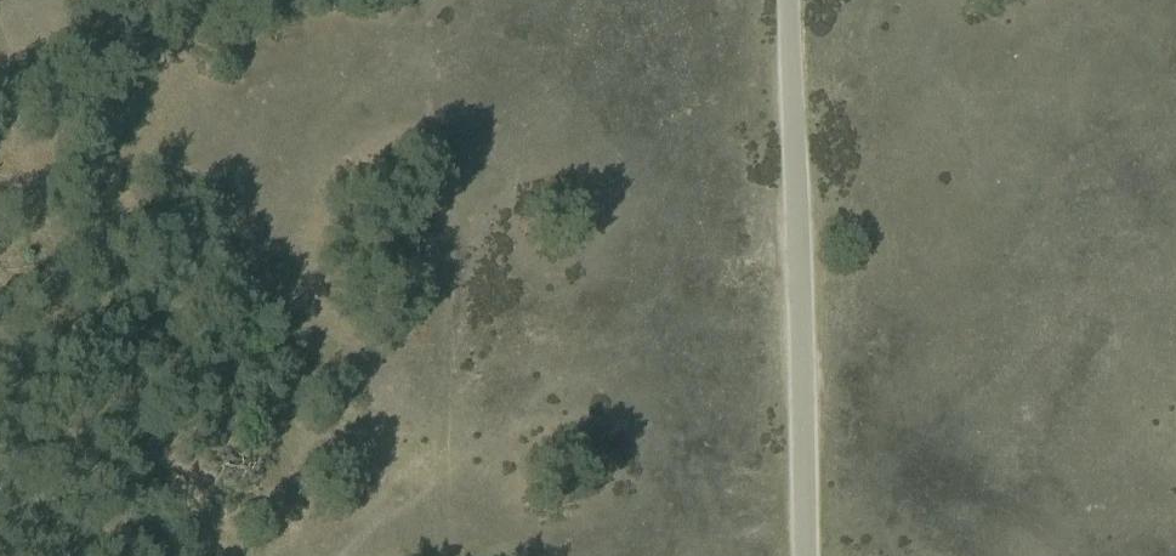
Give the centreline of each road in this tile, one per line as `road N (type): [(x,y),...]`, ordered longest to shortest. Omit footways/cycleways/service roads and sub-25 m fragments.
road 1 (unclassified): [(803,555),(789,0)]

